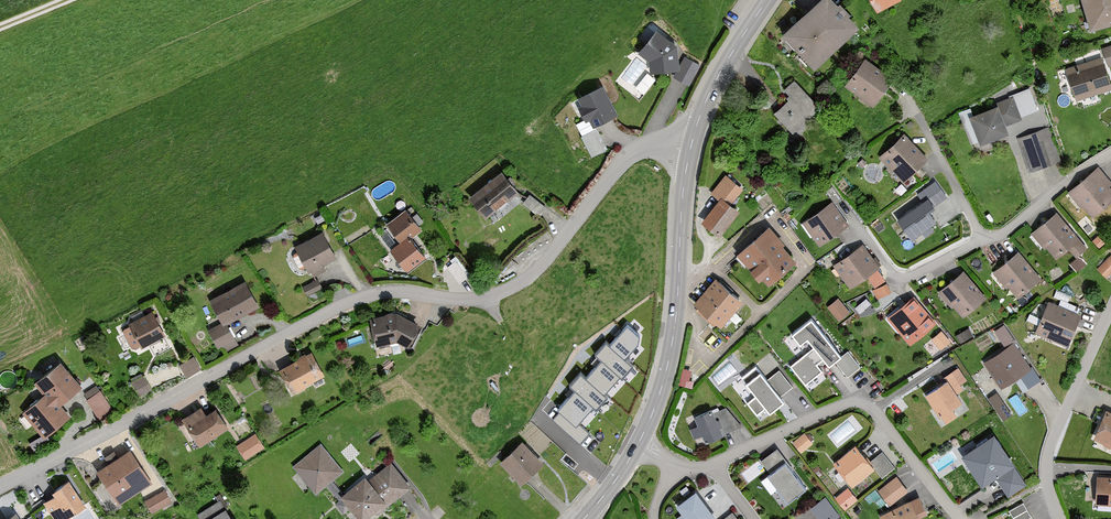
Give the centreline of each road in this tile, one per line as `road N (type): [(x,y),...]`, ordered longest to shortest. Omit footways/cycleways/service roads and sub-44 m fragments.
road 1 (residential): [(690,149),(634,154),(515,286),(466,300),(396,292),(355,300),(0,486)]
road 2 (residential): [(711,463),(862,402),(960,518)]
road 3 (tertiary): [(690,149),(672,341),(639,443)]
road 4 (residential): [(1110,312),(1048,451),(1047,483),(1060,518)]
road 5 (residential): [(984,239),(898,277),(841,204)]
road 6 (tertiary): [(767,0),(718,76),(690,149)]
road 7 (residential): [(1110,153),(1002,236),(984,239)]
road 8 (residential): [(984,239),(918,118)]

